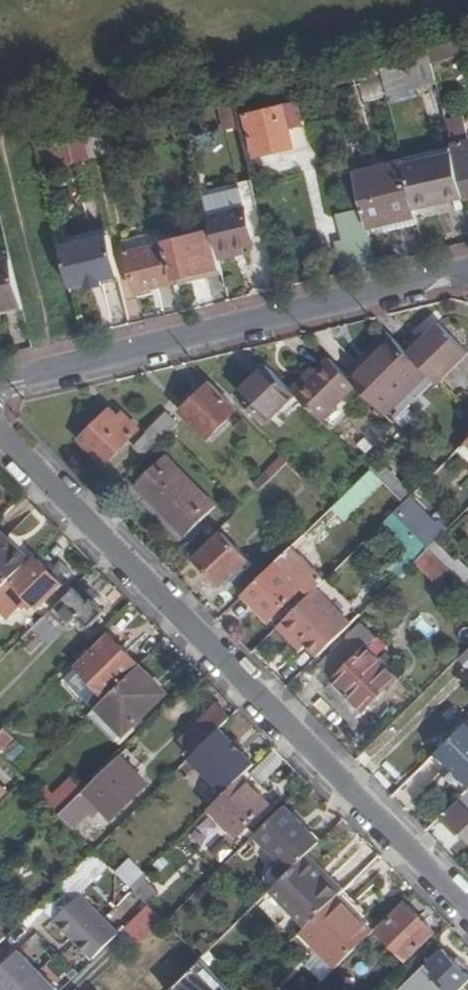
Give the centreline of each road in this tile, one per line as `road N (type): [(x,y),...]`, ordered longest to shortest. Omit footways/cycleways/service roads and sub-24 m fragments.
road 1 (residential): [(0,427),(467,904)]
road 2 (residential): [(0,383),(467,267)]

